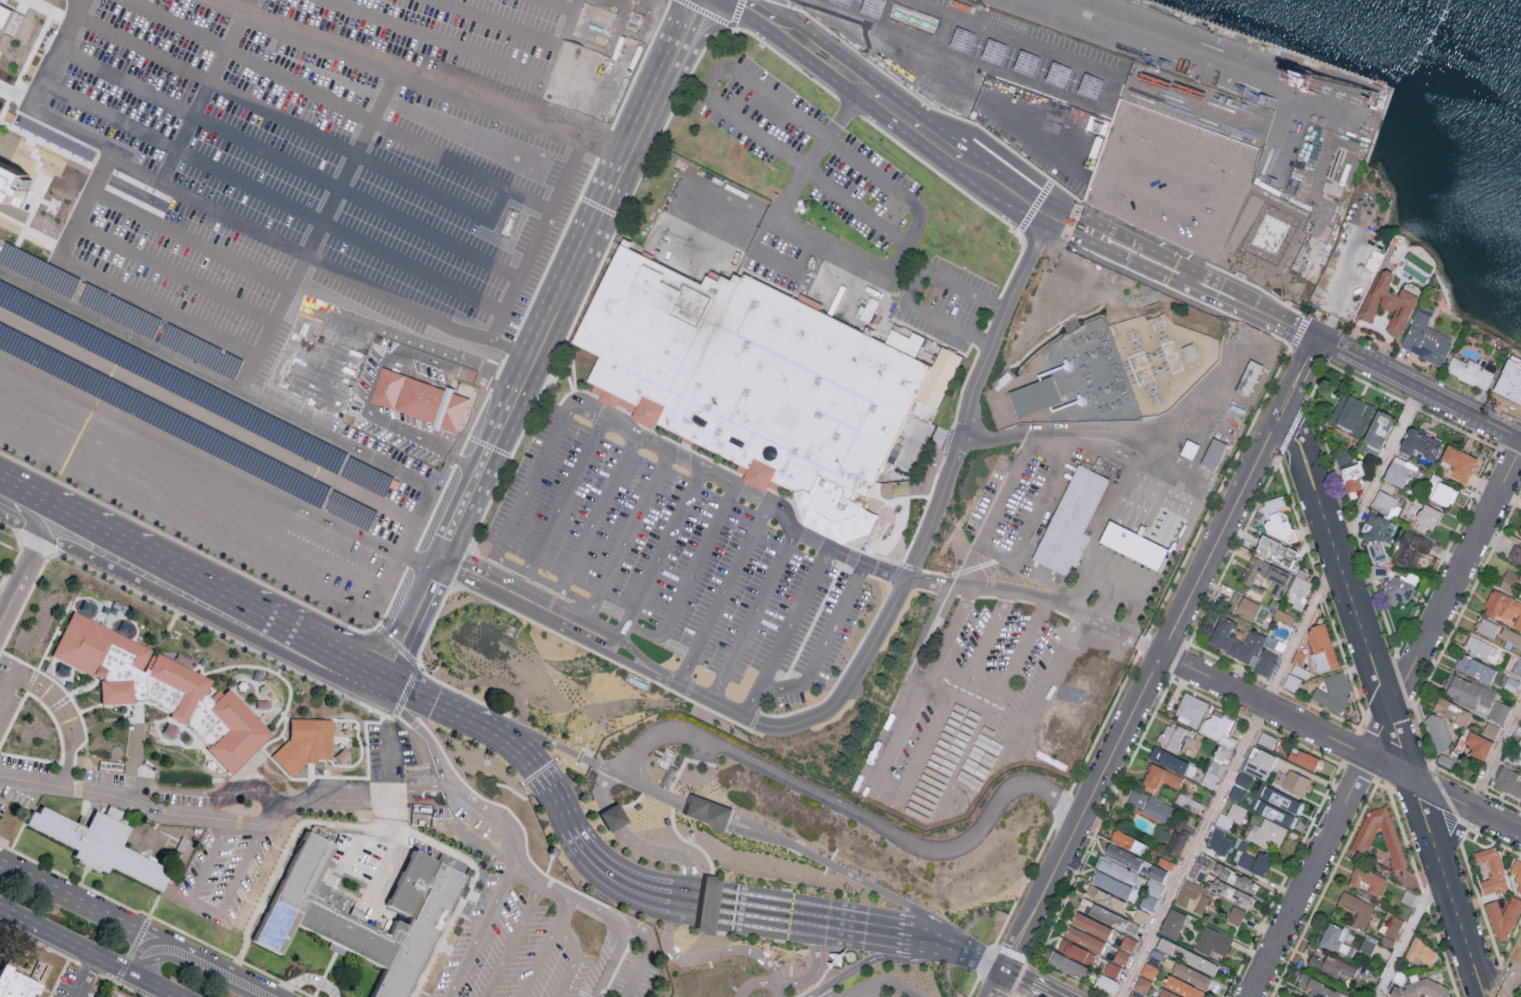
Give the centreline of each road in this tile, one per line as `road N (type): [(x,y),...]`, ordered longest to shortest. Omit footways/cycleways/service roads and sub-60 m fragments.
road 1 (residential): [(1284,410),(1485,996)]
road 2 (residential): [(1520,449),(1250,996)]
road 3 (secondary): [(378,686),(326,679),(42,541)]
road 4 (residential): [(1159,651),(1007,971)]
road 5 (residential): [(1265,704),(1520,832)]
road 6 (secondary): [(519,391),(641,137)]
road 7 (secondary): [(695,903),(615,879),(582,849),(532,763),(492,733)]
road 8 (residential): [(1284,410),(1159,651)]
road 9 (tertiary): [(1319,339),(1520,439)]
road 10 (secondary): [(914,936),(718,907)]
road 11 (residential): [(0,911),(172,996)]
road 12 (residential): [(169,950),(0,866)]
road 13 (secondary): [(641,137),(707,0)]
road 14 (secondary): [(1186,279),(1319,339)]
road 15 (secondary): [(962,158),(1075,227)]
road 16 (secondary): [(492,733),(378,686)]
road 17 (secondary): [(1075,227),(1186,279)]
road 18 (secondary): [(250,621),(142,566)]

